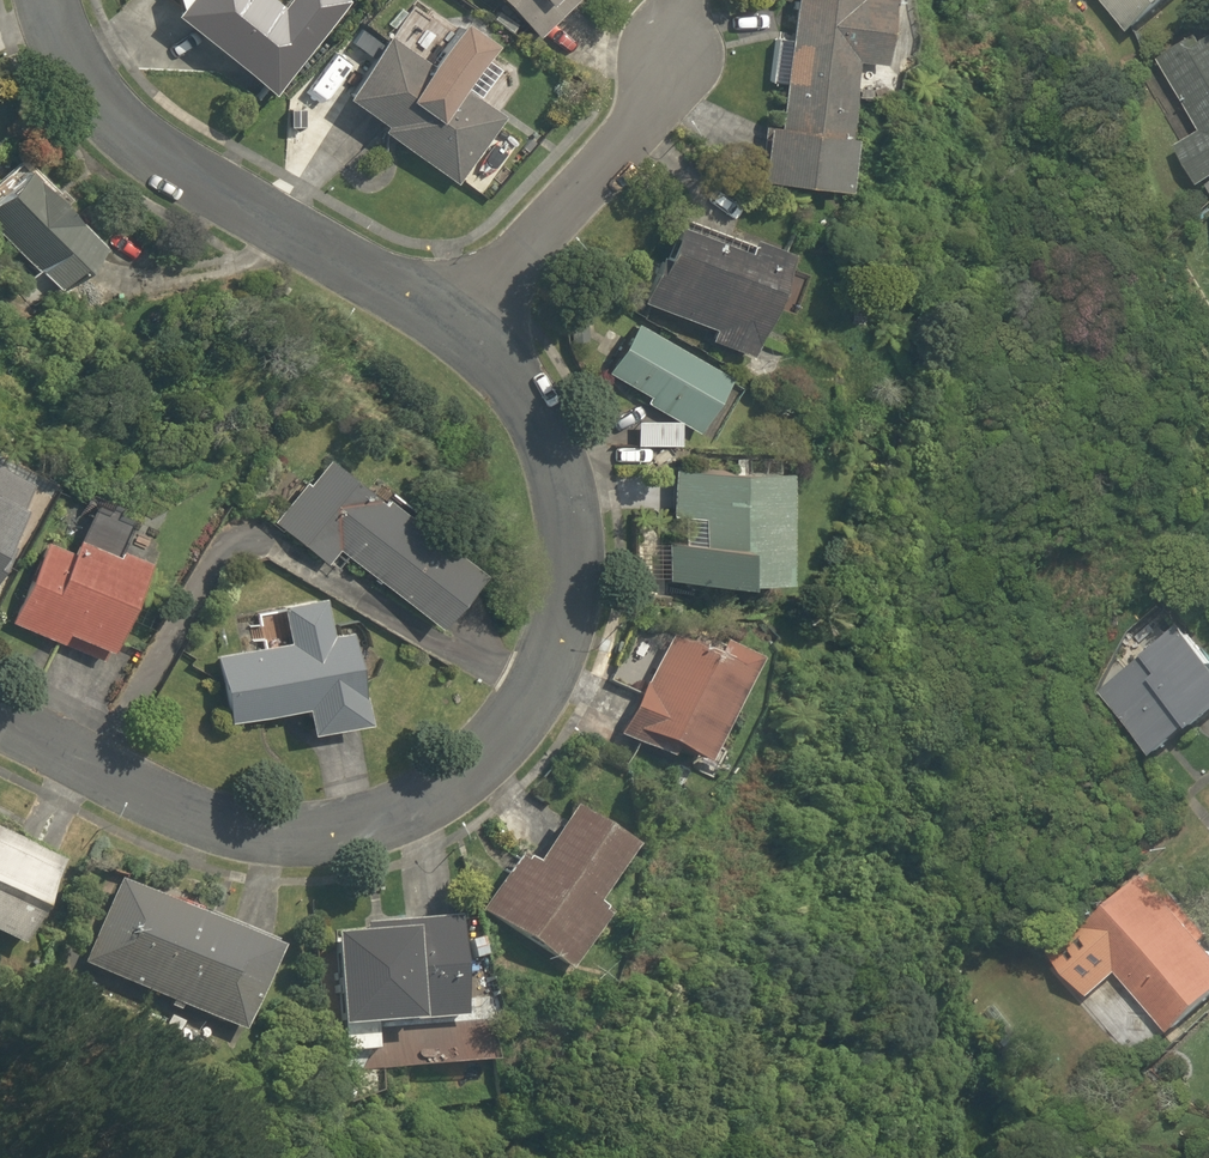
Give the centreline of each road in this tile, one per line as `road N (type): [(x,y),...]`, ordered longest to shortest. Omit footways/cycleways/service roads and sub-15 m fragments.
road 1 (residential): [(0,718),(227,829),(289,838),(381,820),(478,773),(535,702),(556,655),(569,542),(546,417),(448,323)]
road 2 (residential): [(448,323),(259,216),(109,104),(61,0)]
road 3 (residential): [(448,323),(616,148),(700,42)]

